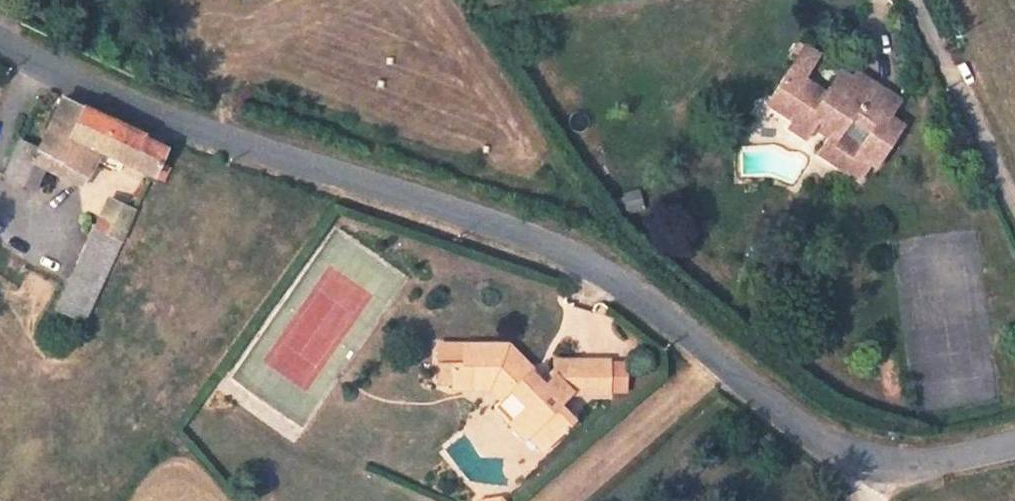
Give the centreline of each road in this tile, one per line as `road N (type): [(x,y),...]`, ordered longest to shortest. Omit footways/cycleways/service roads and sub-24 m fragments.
road 1 (unclassified): [(0,40),(90,89),(590,266),(722,372),(870,474)]
road 2 (residential): [(1014,213),(912,0)]
road 3 (unclassified): [(870,474),(1014,442)]

